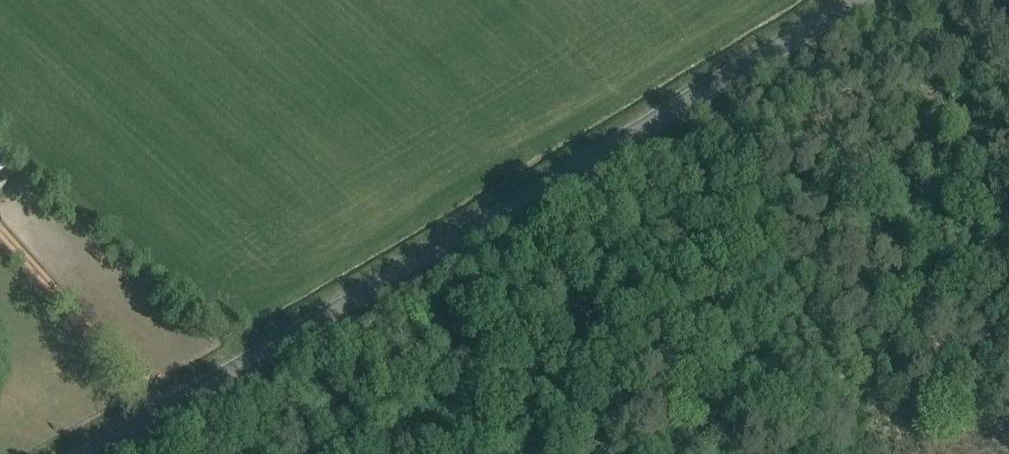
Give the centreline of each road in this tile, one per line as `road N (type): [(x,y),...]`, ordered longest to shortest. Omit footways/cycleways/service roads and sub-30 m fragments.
road 1 (tertiary): [(90,453),(858,0)]

